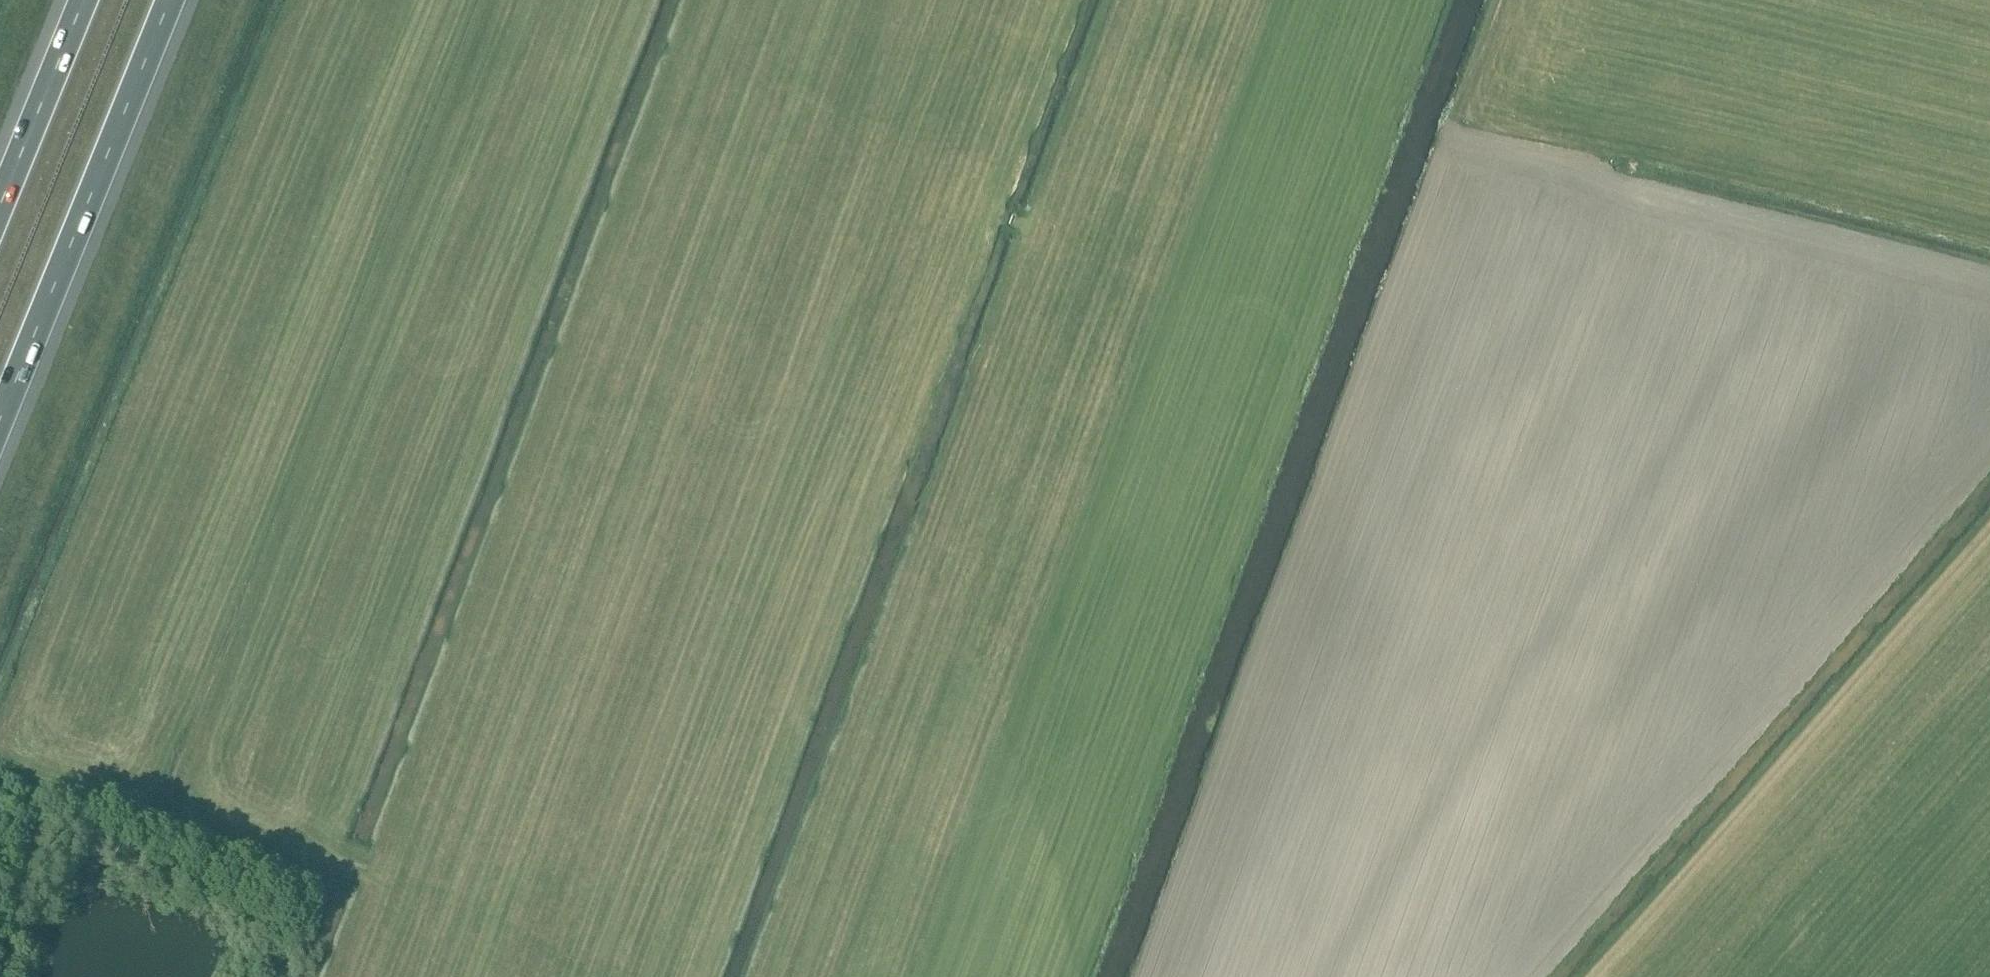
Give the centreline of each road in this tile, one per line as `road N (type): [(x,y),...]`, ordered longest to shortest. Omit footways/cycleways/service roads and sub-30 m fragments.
road 1 (motorway): [(0,420),(171,0)]
road 2 (motorway): [(85,0),(0,209)]

